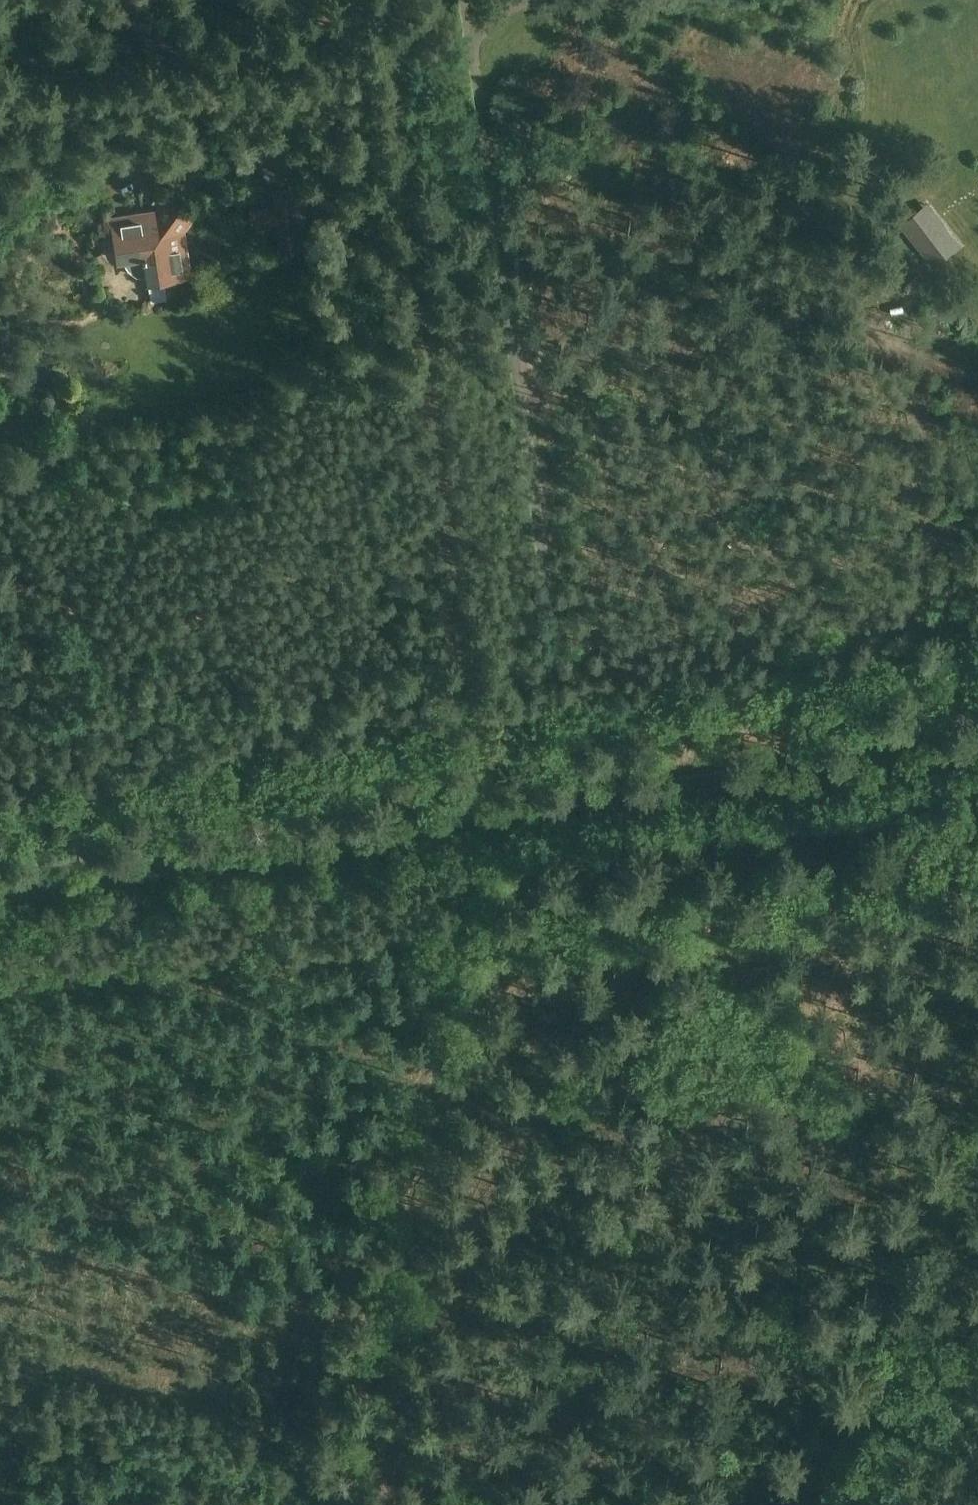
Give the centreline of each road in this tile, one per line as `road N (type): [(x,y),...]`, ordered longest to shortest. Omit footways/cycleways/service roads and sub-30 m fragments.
road 1 (primary): [(0,885),(977,751)]
road 2 (track): [(471,820),(475,847),(459,933),(342,1504)]

